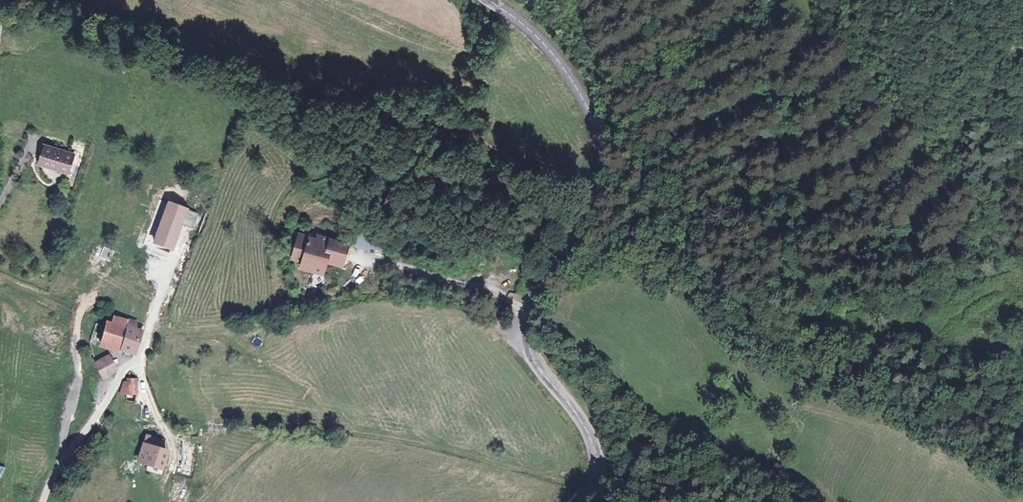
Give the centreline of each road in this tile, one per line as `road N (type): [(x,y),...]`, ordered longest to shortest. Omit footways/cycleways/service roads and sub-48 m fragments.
road 1 (tertiary): [(583,501),(596,456),(588,432),(534,358),(528,331),(531,302),(597,209),(602,155),(582,91),(549,45),(494,0)]
road 2 (track): [(586,224),(607,251),(671,239),(726,292),(801,322),(875,311),(952,280),(1018,276)]
road 3 (track): [(360,260),(531,307)]
road 4 (residential): [(125,366),(43,501)]
road 5 (track): [(189,233),(140,361),(125,366)]

